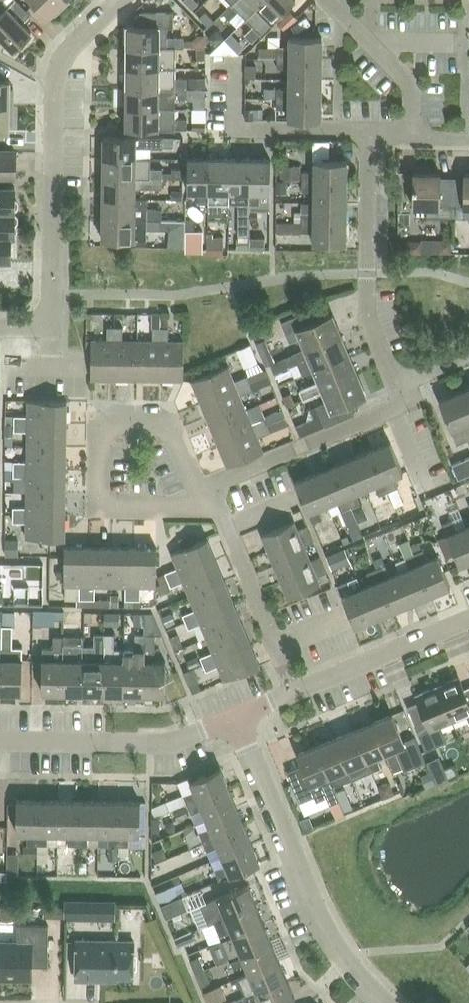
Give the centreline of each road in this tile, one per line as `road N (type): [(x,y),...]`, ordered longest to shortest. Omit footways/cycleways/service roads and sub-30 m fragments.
road 1 (residential): [(0,329),(50,329),(57,64),(117,0)]
road 2 (residential): [(381,1002),(325,932),(235,718)]
road 3 (residential): [(395,386),(364,312),(367,142)]
road 4 (residential): [(202,508),(168,425),(99,424),(98,507)]
road 5 (residential): [(235,718),(169,744),(0,742)]
road 6 (residential): [(215,506),(222,480),(391,411)]
road 7 (residential): [(234,63),(233,130),(355,130),(367,142)]
road 8 (residential): [(294,692),(468,620)]
road 9 (residential): [(274,645),(225,530)]

